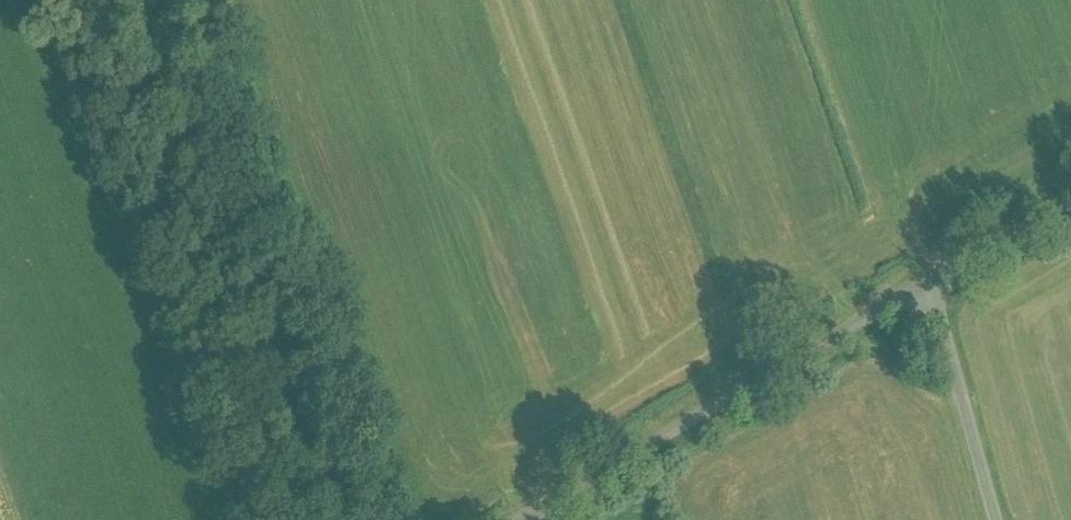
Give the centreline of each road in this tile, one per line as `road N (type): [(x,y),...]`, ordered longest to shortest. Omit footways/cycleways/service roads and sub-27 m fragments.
road 1 (unclassified): [(529,519),(1070,204)]

